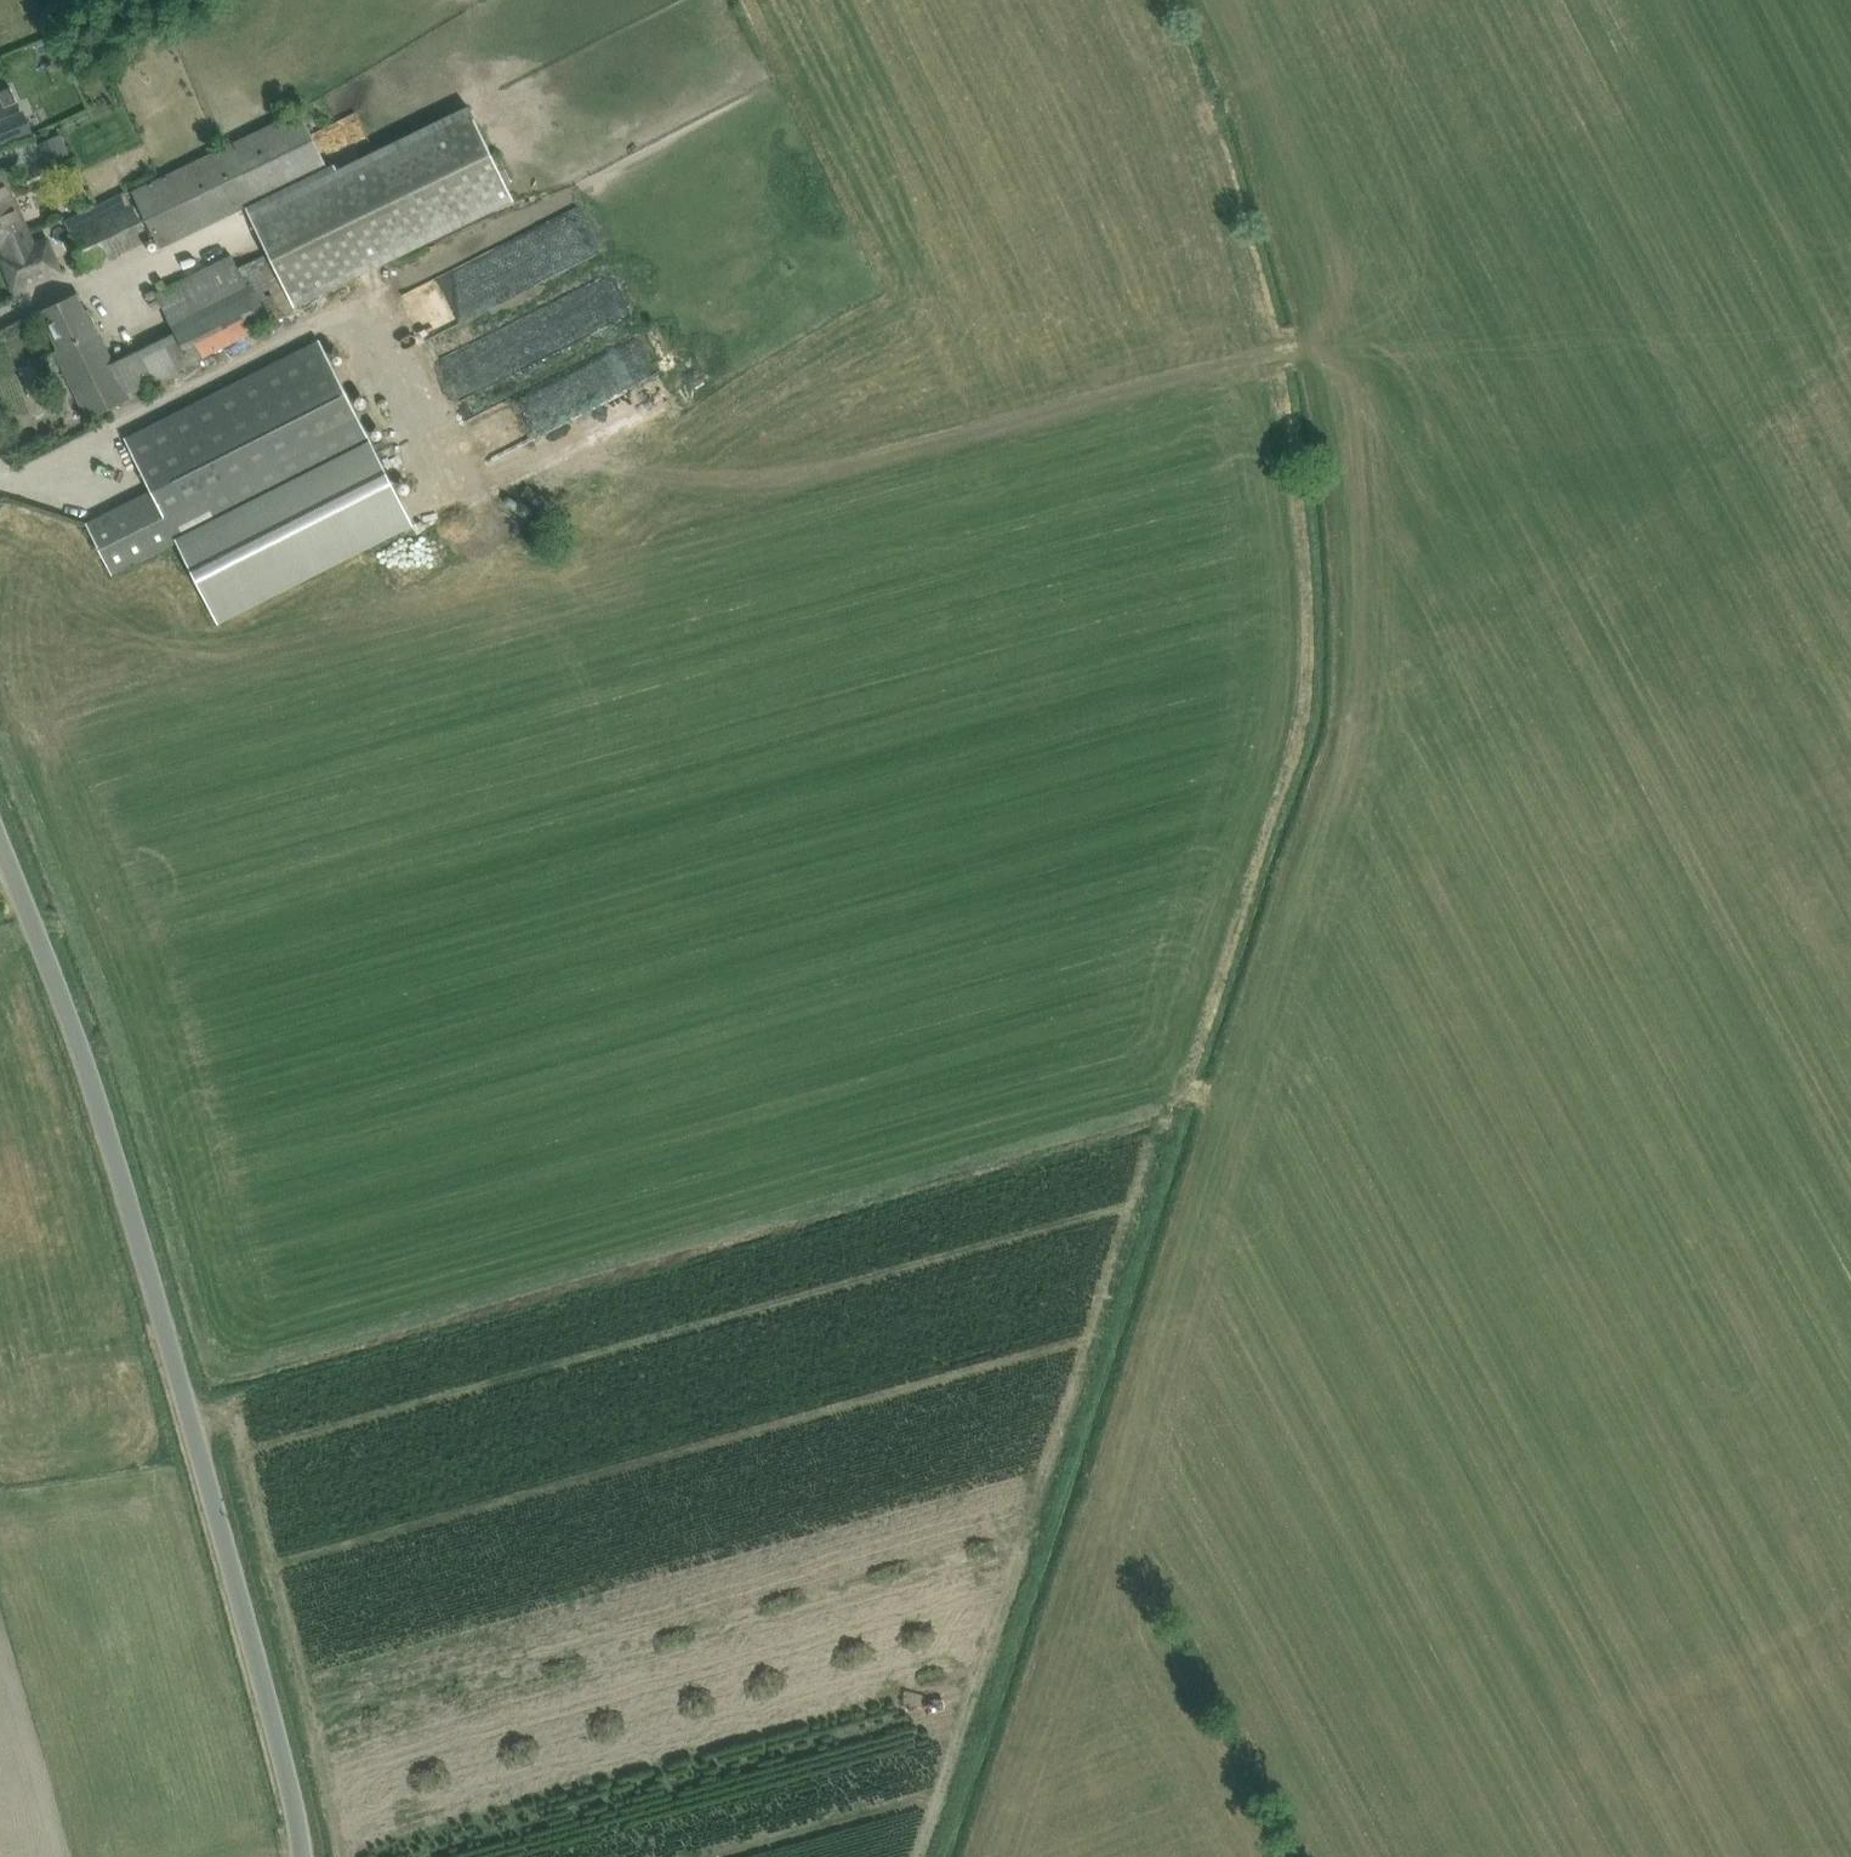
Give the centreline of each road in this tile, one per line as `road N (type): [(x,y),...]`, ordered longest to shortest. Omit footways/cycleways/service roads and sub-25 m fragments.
road 1 (unclassified): [(303,1856),(190,1404),(92,1081),(0,840)]

